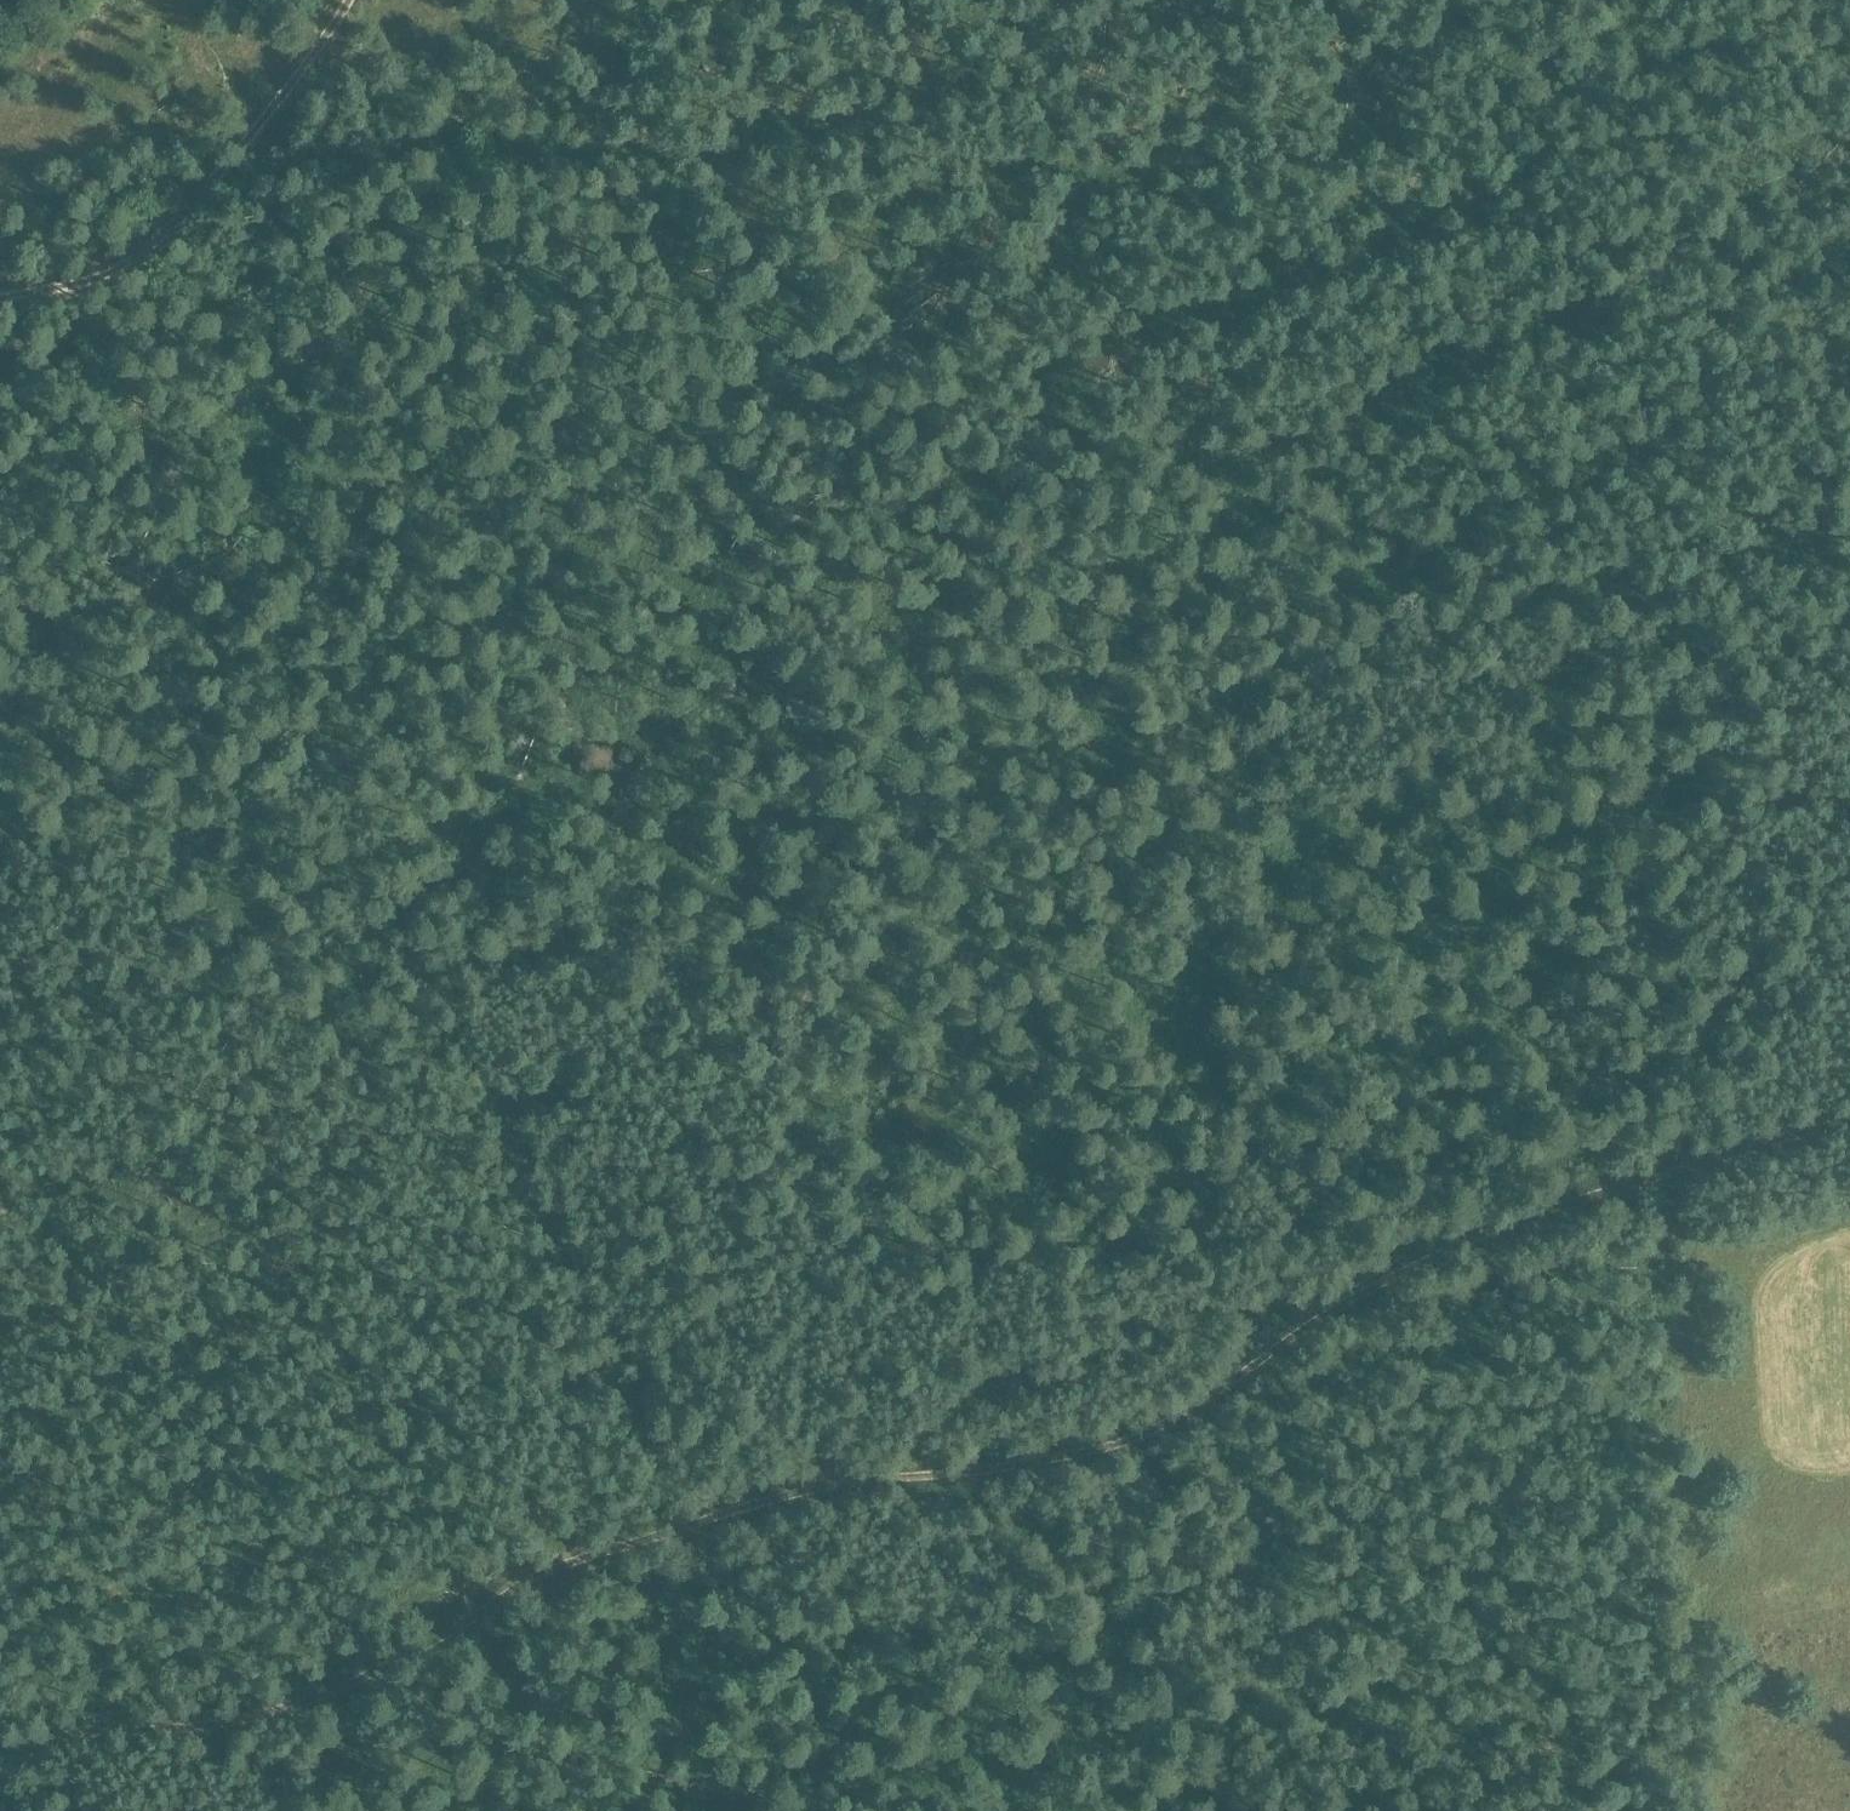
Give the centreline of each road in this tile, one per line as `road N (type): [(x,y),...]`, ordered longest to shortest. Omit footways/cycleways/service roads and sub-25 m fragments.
road 1 (track): [(0,1759),(72,1741),(196,1738),(313,1701),(386,1645),(484,1599),(885,1475),(1110,1452),(1466,1249),(1849,1121)]
road 2 (track): [(355,0),(238,158),(116,264),(0,299)]

